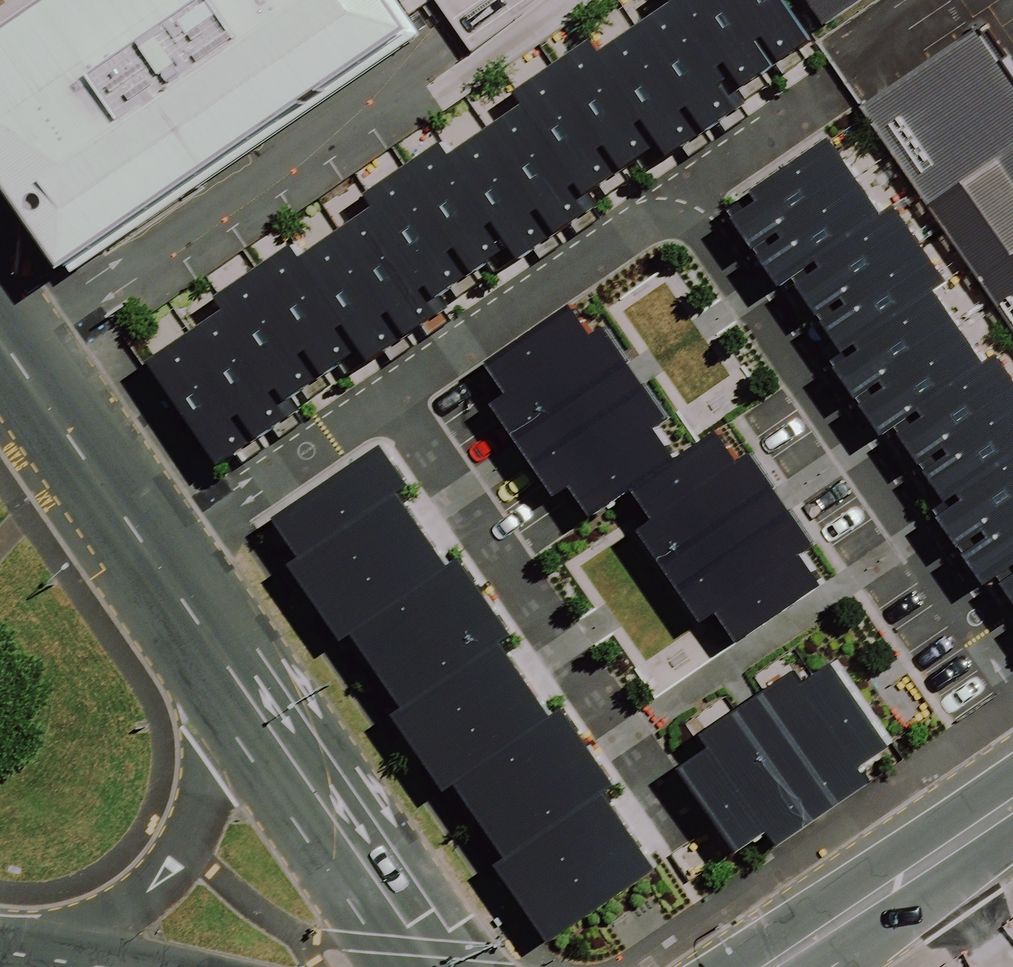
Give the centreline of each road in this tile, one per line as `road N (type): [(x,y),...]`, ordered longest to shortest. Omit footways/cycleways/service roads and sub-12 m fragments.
road 1 (residential): [(399,386),(634,736),(902,557)]
road 2 (residential): [(902,557),(665,203)]
road 3 (secondary): [(32,966),(147,897),(185,853),(235,680)]
road 4 (secondary): [(439,966),(235,680)]
road 5 (residential): [(399,386),(665,203)]
road 6 (residential): [(155,554),(399,386)]
road 7 (secondary): [(769,966),(1012,804)]
road 8 (secondary): [(155,554),(0,333)]
road 9 (residential): [(902,557),(1012,724)]
road 10 (residential): [(665,203),(791,116)]
road 11 (secondary): [(235,680),(155,554)]

